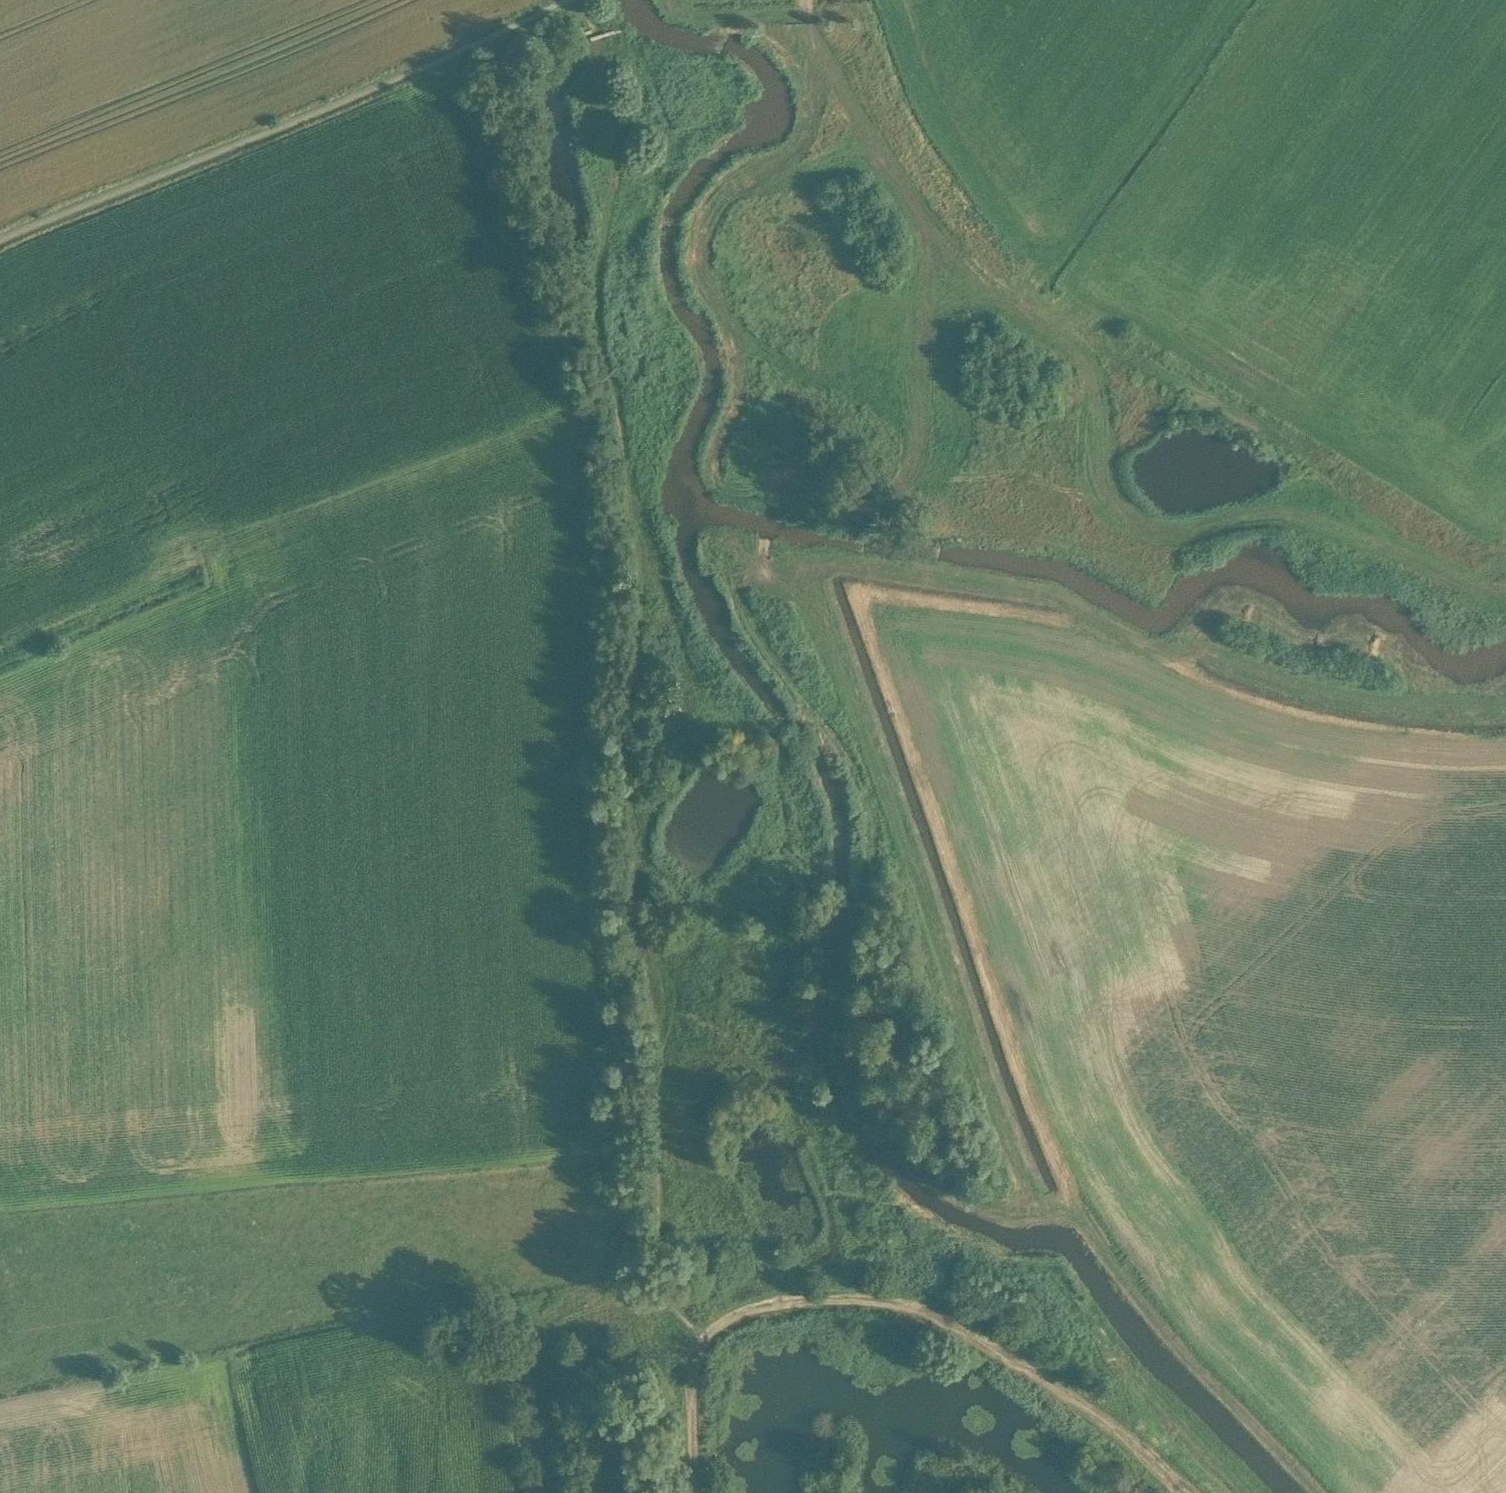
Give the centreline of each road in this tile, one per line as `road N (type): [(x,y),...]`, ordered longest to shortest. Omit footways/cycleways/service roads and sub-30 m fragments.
road 1 (track): [(1181,1492),(971,1336),(914,1306),(836,1294),(770,1297),(719,1315),(702,1336)]
road 2 (track): [(702,1336),(692,1492)]

